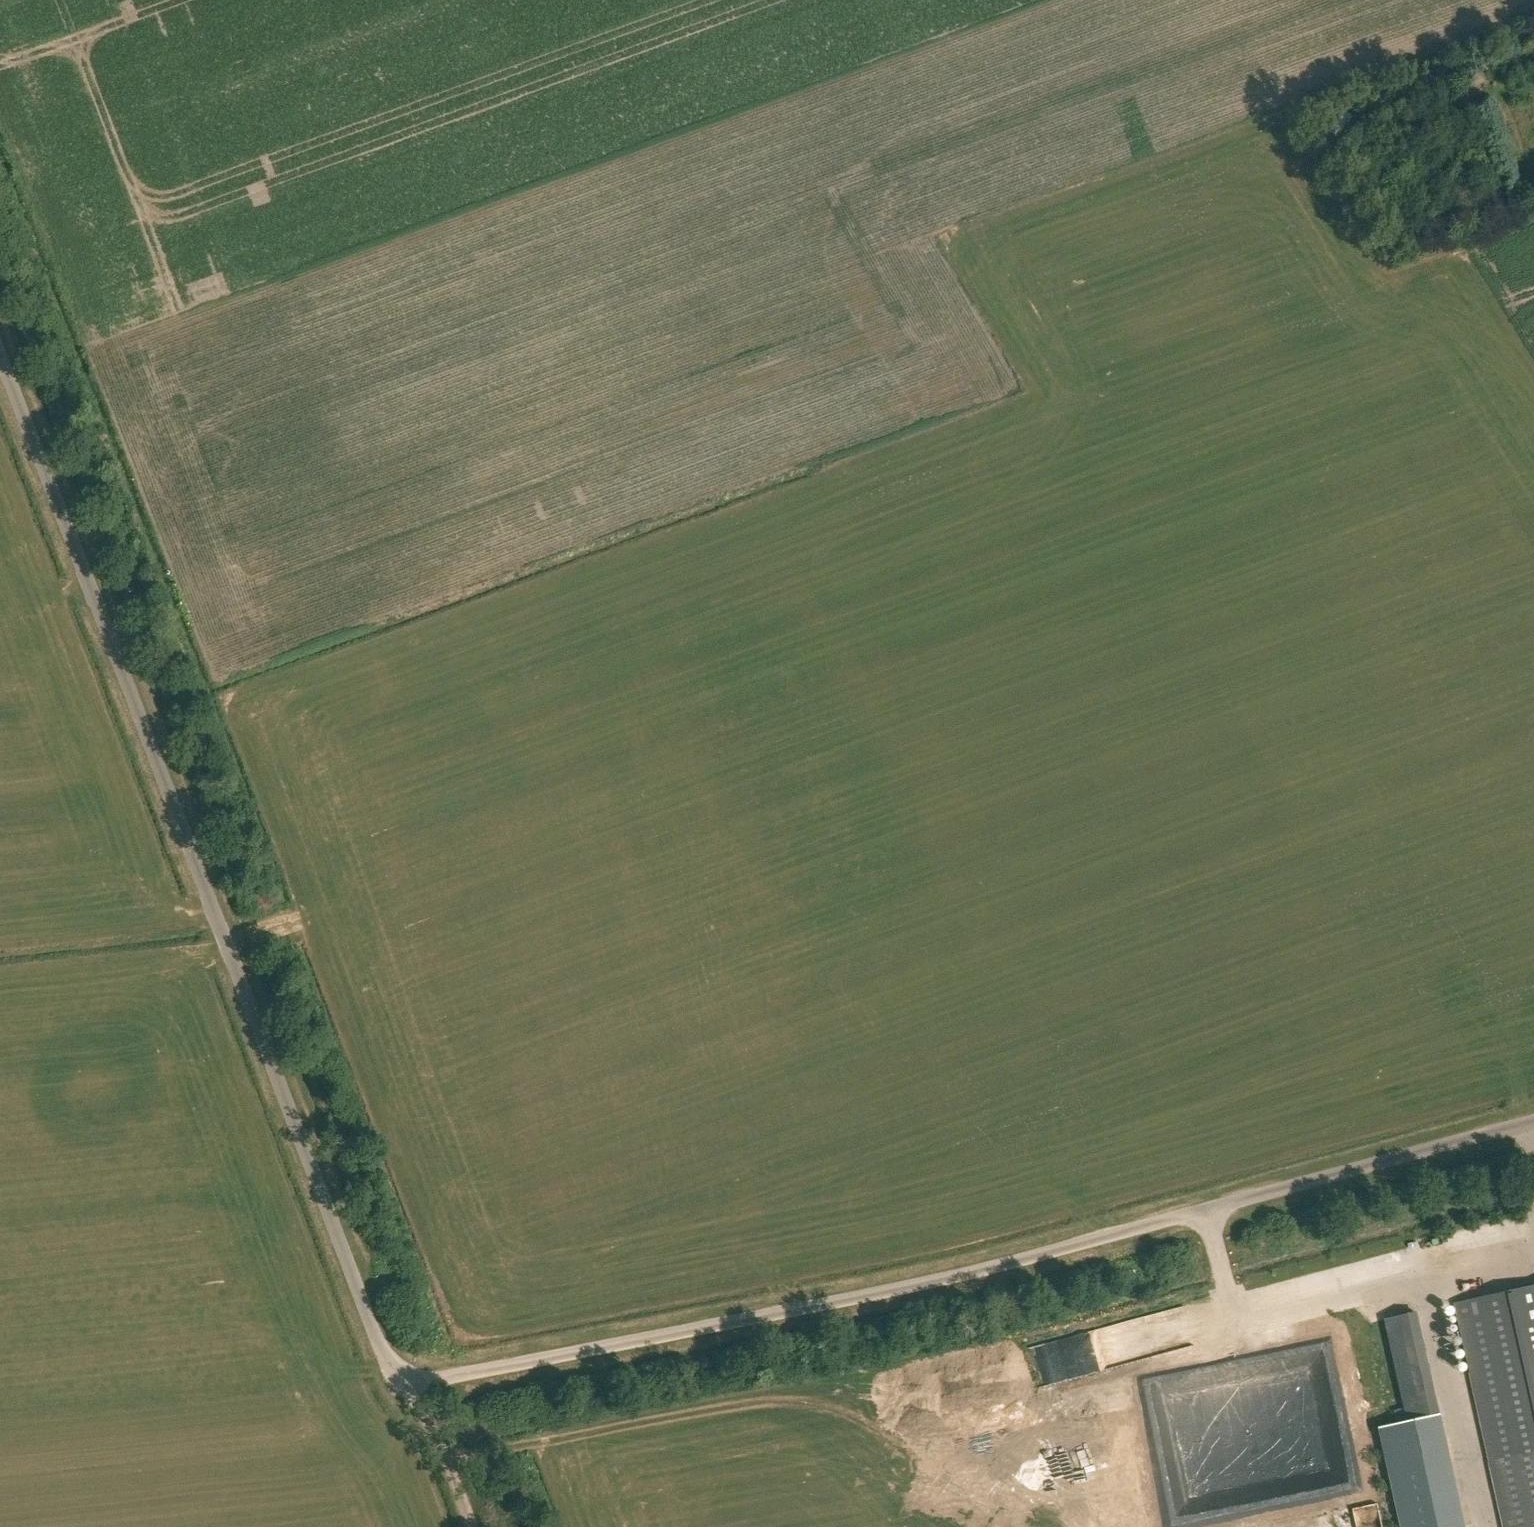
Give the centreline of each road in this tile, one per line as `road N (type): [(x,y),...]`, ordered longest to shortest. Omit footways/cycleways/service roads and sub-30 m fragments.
road 1 (unclassified): [(1533,1124),(1000,1264),(415,1380),(386,1355),(0,352)]
road 2 (track): [(471,1526),(415,1380)]

